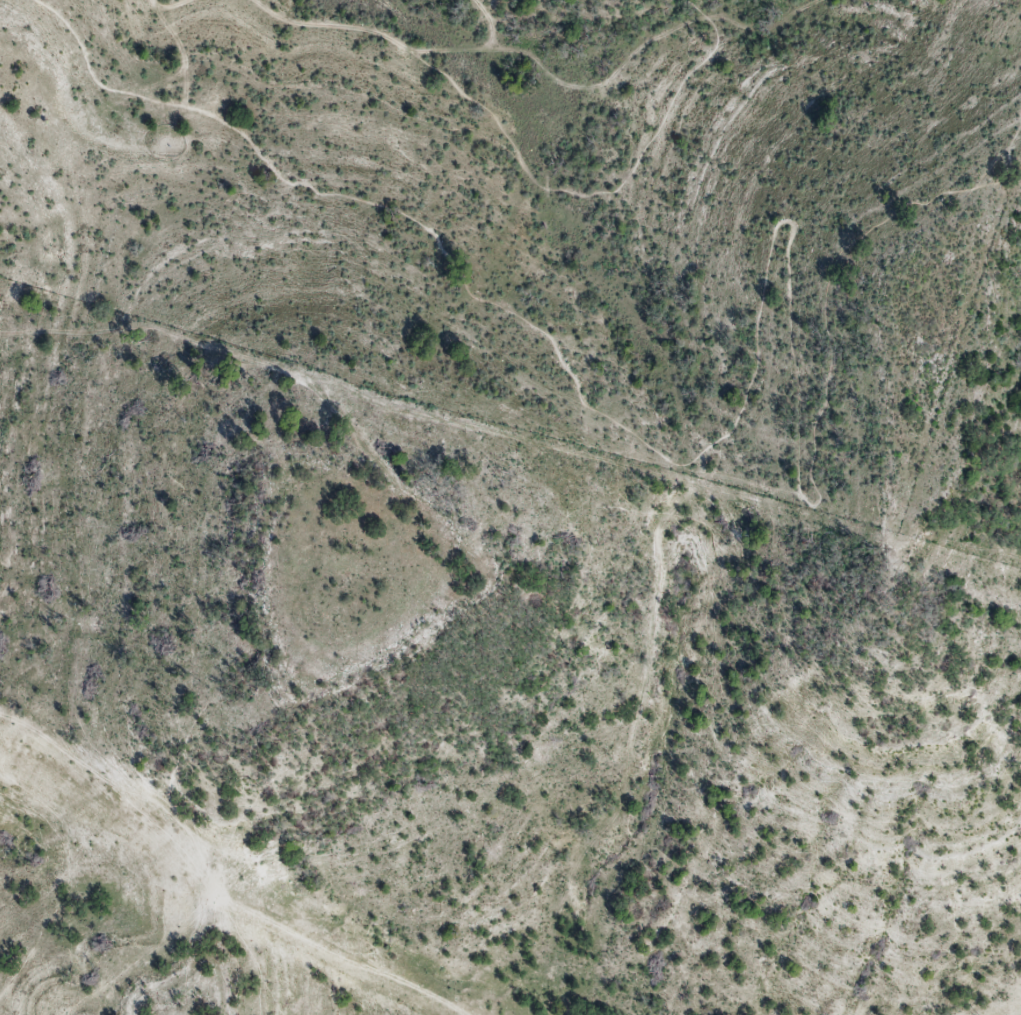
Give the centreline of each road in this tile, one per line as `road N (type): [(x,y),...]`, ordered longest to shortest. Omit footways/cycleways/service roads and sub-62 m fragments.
road 1 (track): [(495,36),(527,49),(569,86),(595,89),(647,45),(712,13),(755,29),(819,0)]

